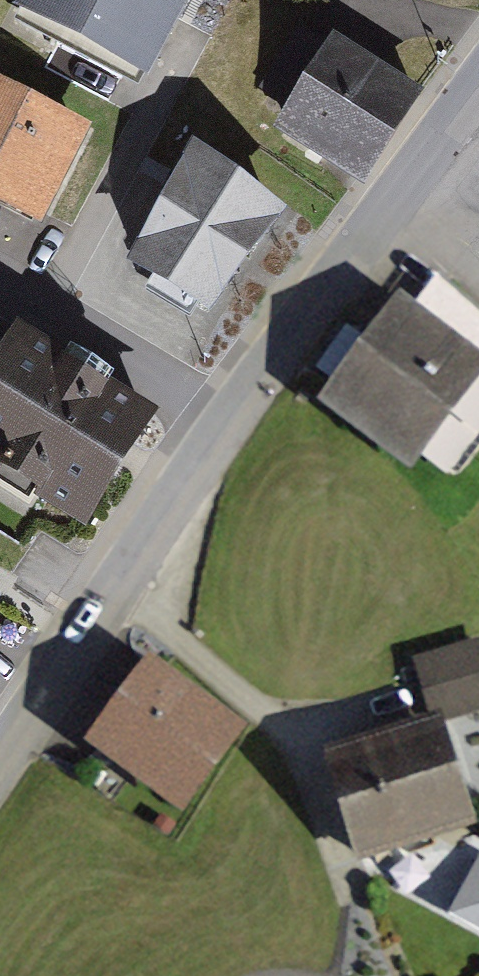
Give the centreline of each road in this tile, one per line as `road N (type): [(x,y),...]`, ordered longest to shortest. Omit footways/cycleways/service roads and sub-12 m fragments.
road 1 (secondary): [(0,759),(232,418),(478,81)]

